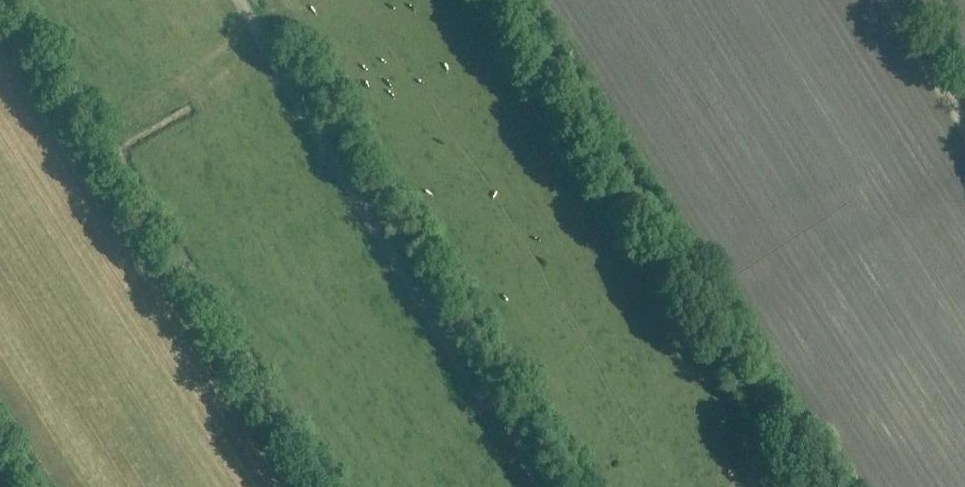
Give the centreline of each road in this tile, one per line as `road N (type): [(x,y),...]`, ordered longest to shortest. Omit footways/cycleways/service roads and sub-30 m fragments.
road 1 (track): [(886,0),(964,121)]

